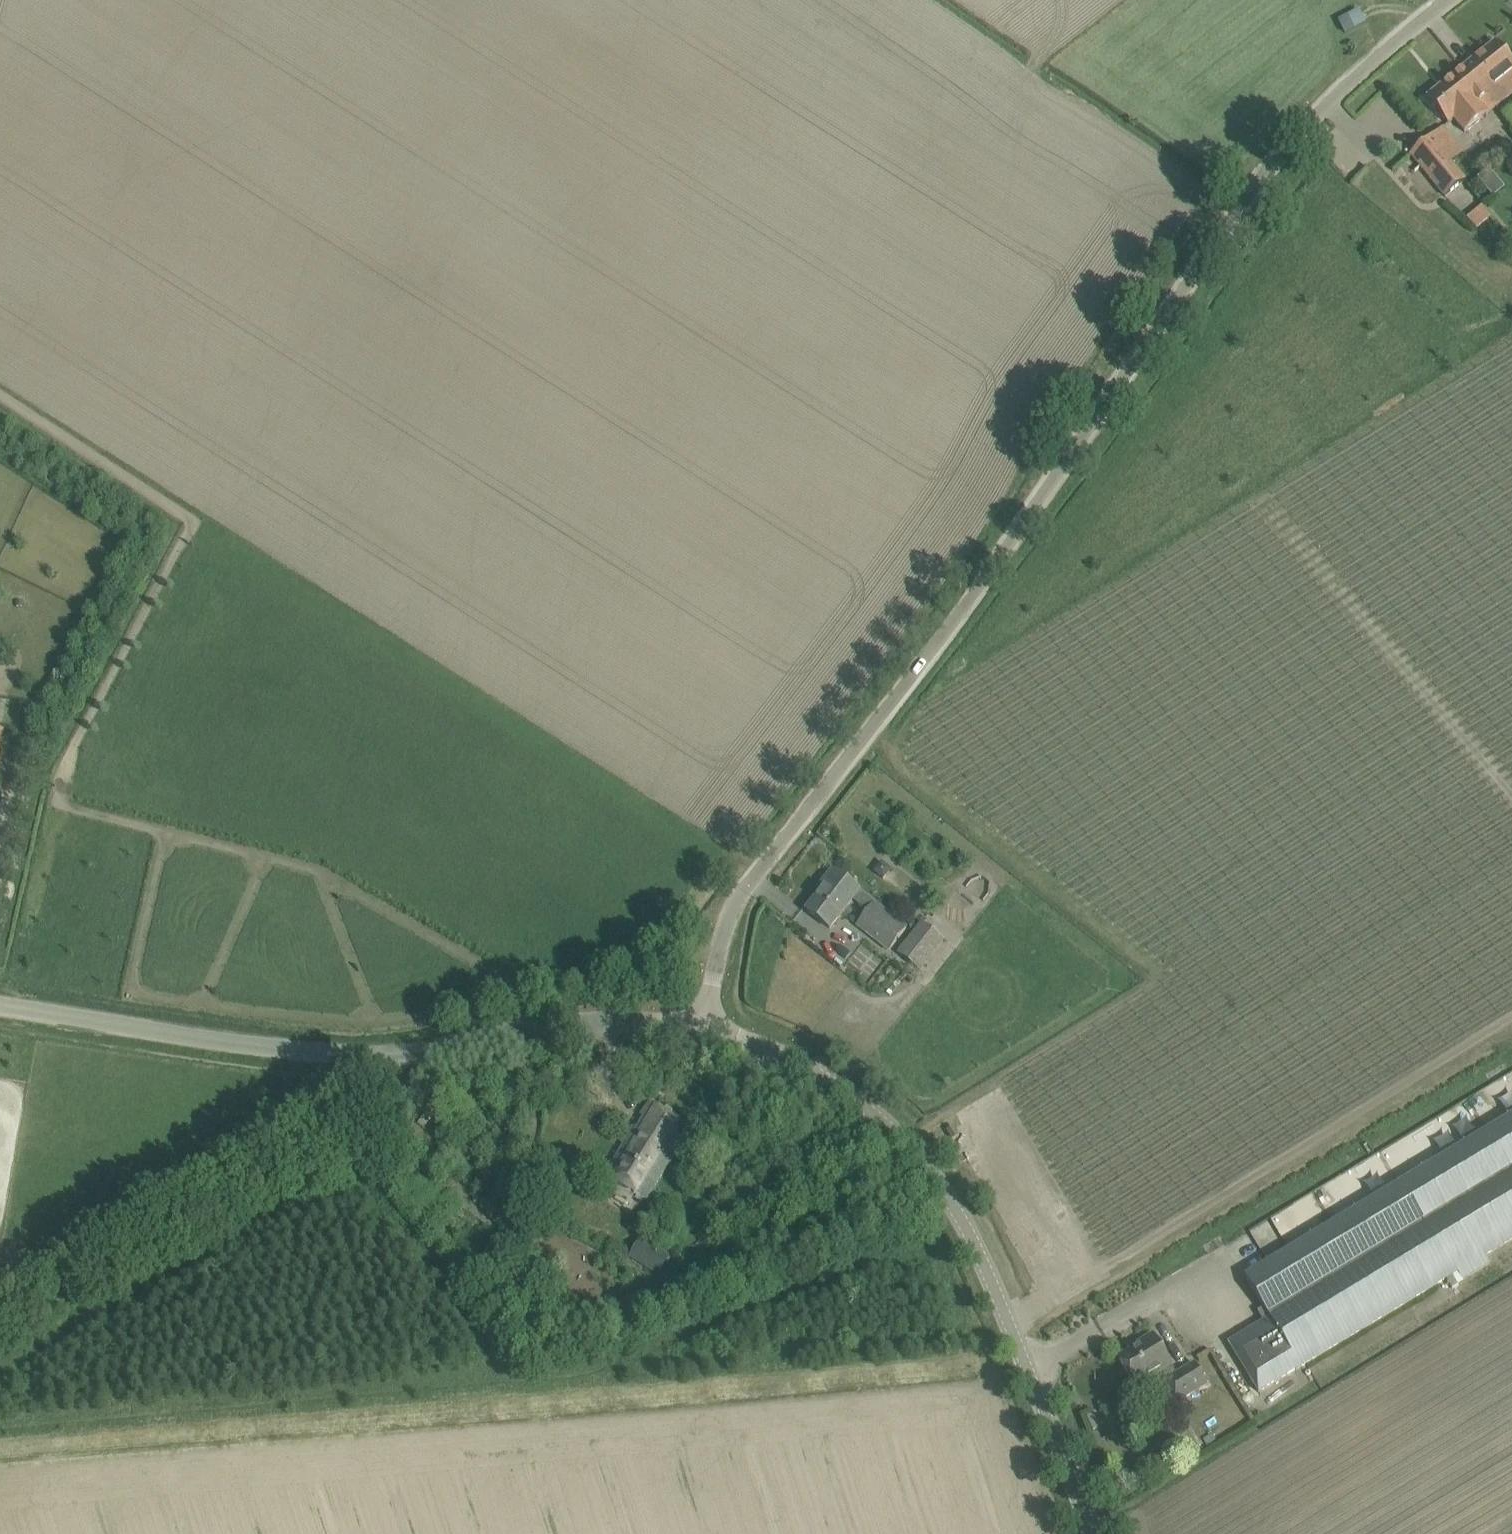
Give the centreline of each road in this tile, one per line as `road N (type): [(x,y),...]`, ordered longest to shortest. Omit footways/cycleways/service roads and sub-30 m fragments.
road 1 (unclassified): [(707,1025),(738,897),(1307,125),(1447,0)]
road 2 (unclassified): [(0,1006),(357,1058),(394,1057),(541,1022),(707,1025)]
road 3 (unclassified): [(1094,1533),(967,1229),(916,1153),(831,1081),(707,1025)]
road 4 (track): [(0,1322),(361,1117),(394,1057)]

